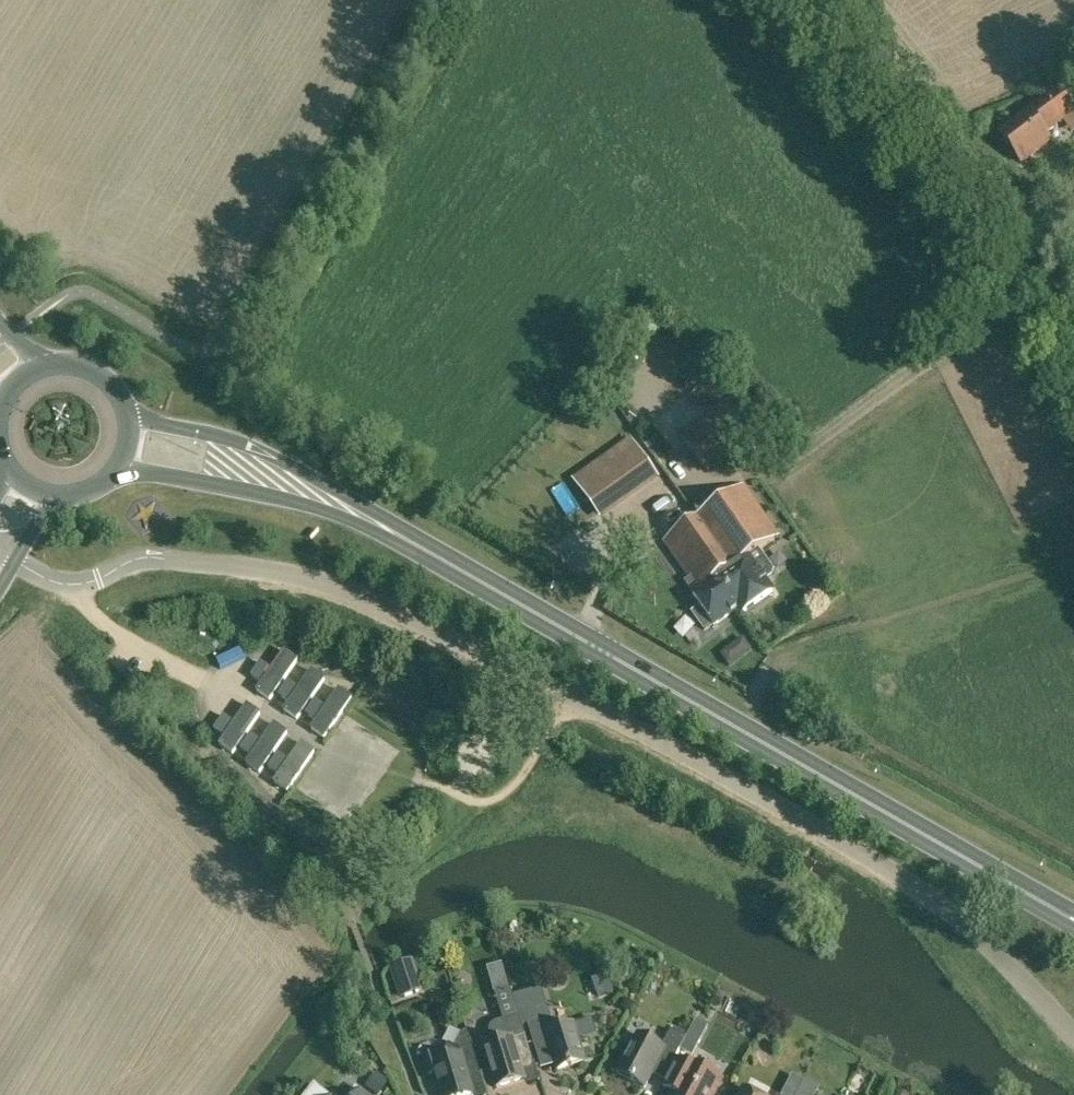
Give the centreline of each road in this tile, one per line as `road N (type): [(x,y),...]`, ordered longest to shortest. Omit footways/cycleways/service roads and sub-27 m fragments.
road 1 (unclassified): [(1073,1035),(974,932),(886,864),(434,631),(290,577),(144,557),(70,596),(63,584),(13,563)]
road 2 (primary): [(1073,920),(413,544)]
road 3 (unclassified): [(1073,363),(1004,245),(807,0)]
road 4 (track): [(776,468),(1033,287)]
road 5 (primary): [(413,544),(273,456),(129,419)]
road 6 (primary): [(115,473),(292,502),(413,544)]

